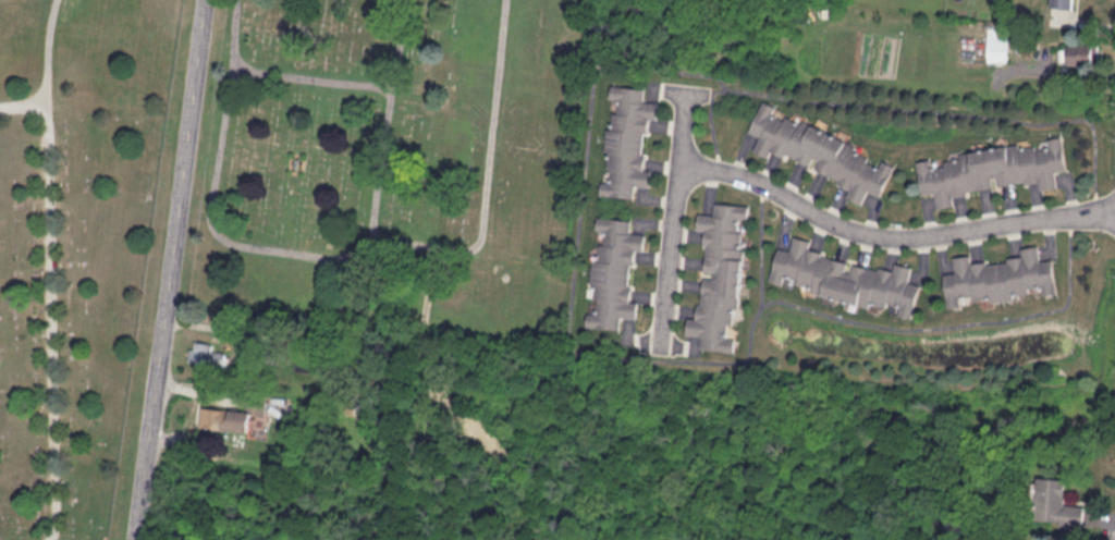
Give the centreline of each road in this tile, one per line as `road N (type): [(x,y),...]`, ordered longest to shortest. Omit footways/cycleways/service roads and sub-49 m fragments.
road 1 (residential): [(138,539),(205,0)]
road 2 (residential): [(1114,210),(887,238),(845,228),(726,170),(679,162)]
road 3 (residential): [(685,94),(660,342)]

